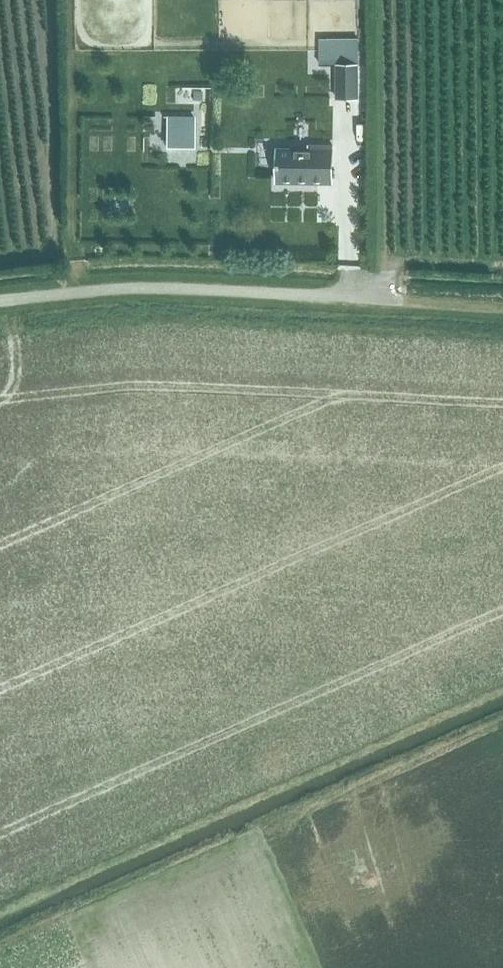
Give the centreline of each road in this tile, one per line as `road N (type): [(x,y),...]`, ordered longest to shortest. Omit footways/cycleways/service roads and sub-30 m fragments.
road 1 (unclassified): [(0,308),(153,295),(393,305)]

